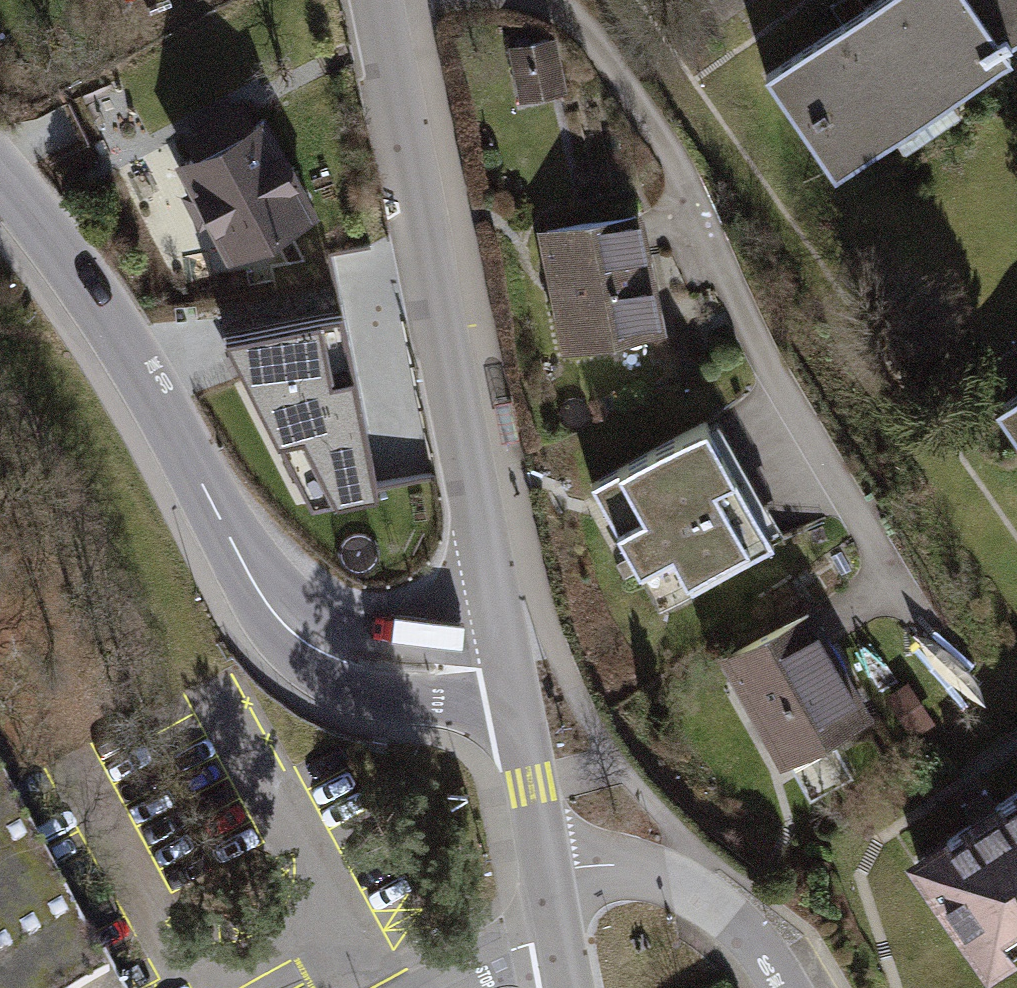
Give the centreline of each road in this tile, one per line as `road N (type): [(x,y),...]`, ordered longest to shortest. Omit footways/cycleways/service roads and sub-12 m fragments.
road 1 (residential): [(504,664),(410,675),(345,668),(283,624),(89,285),(0,173)]
road 2 (tertiary): [(504,664),(386,0)]
road 3 (residential): [(546,871),(625,867),(755,925),(789,987)]
road 4 (tertiary): [(546,871),(504,664)]

